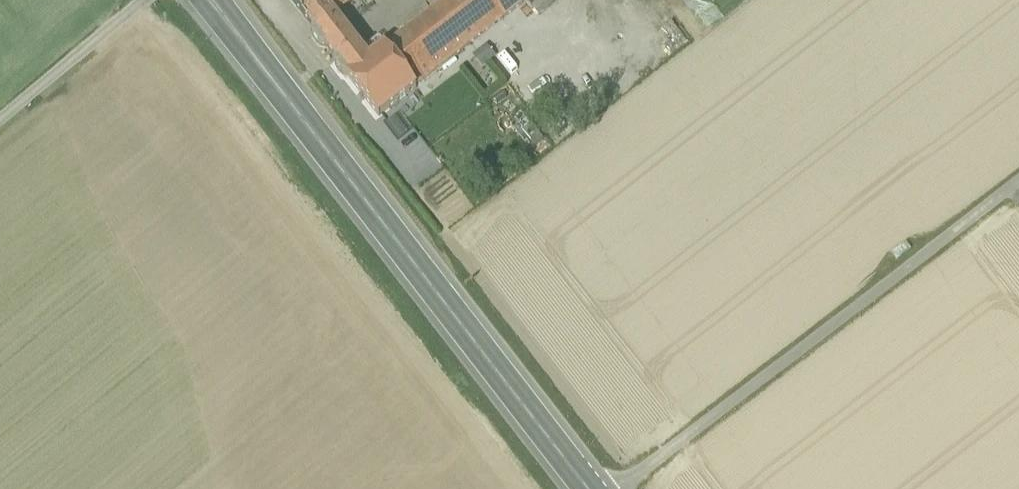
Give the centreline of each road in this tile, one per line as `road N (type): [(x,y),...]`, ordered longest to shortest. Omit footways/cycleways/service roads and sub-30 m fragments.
road 1 (secondary): [(587,488),(209,0)]
road 2 (track): [(1018,190),(616,488)]
road 3 (track): [(143,0),(0,119)]

